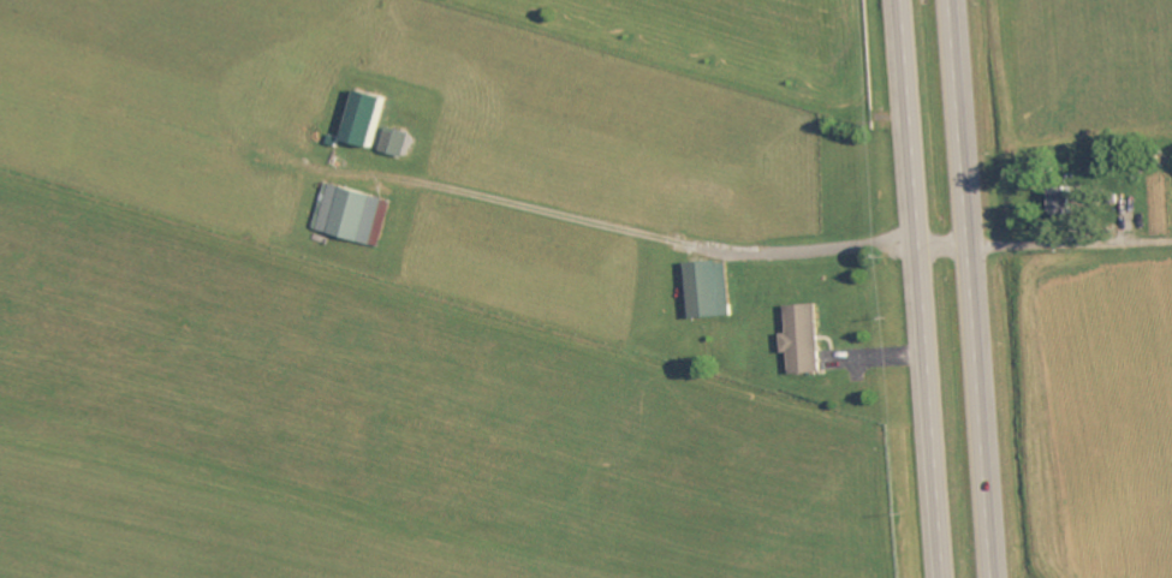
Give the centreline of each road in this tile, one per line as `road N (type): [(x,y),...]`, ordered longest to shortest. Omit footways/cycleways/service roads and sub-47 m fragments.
road 1 (trunk): [(903,0),(944,577)]
road 2 (trunk): [(992,577),(954,0)]

